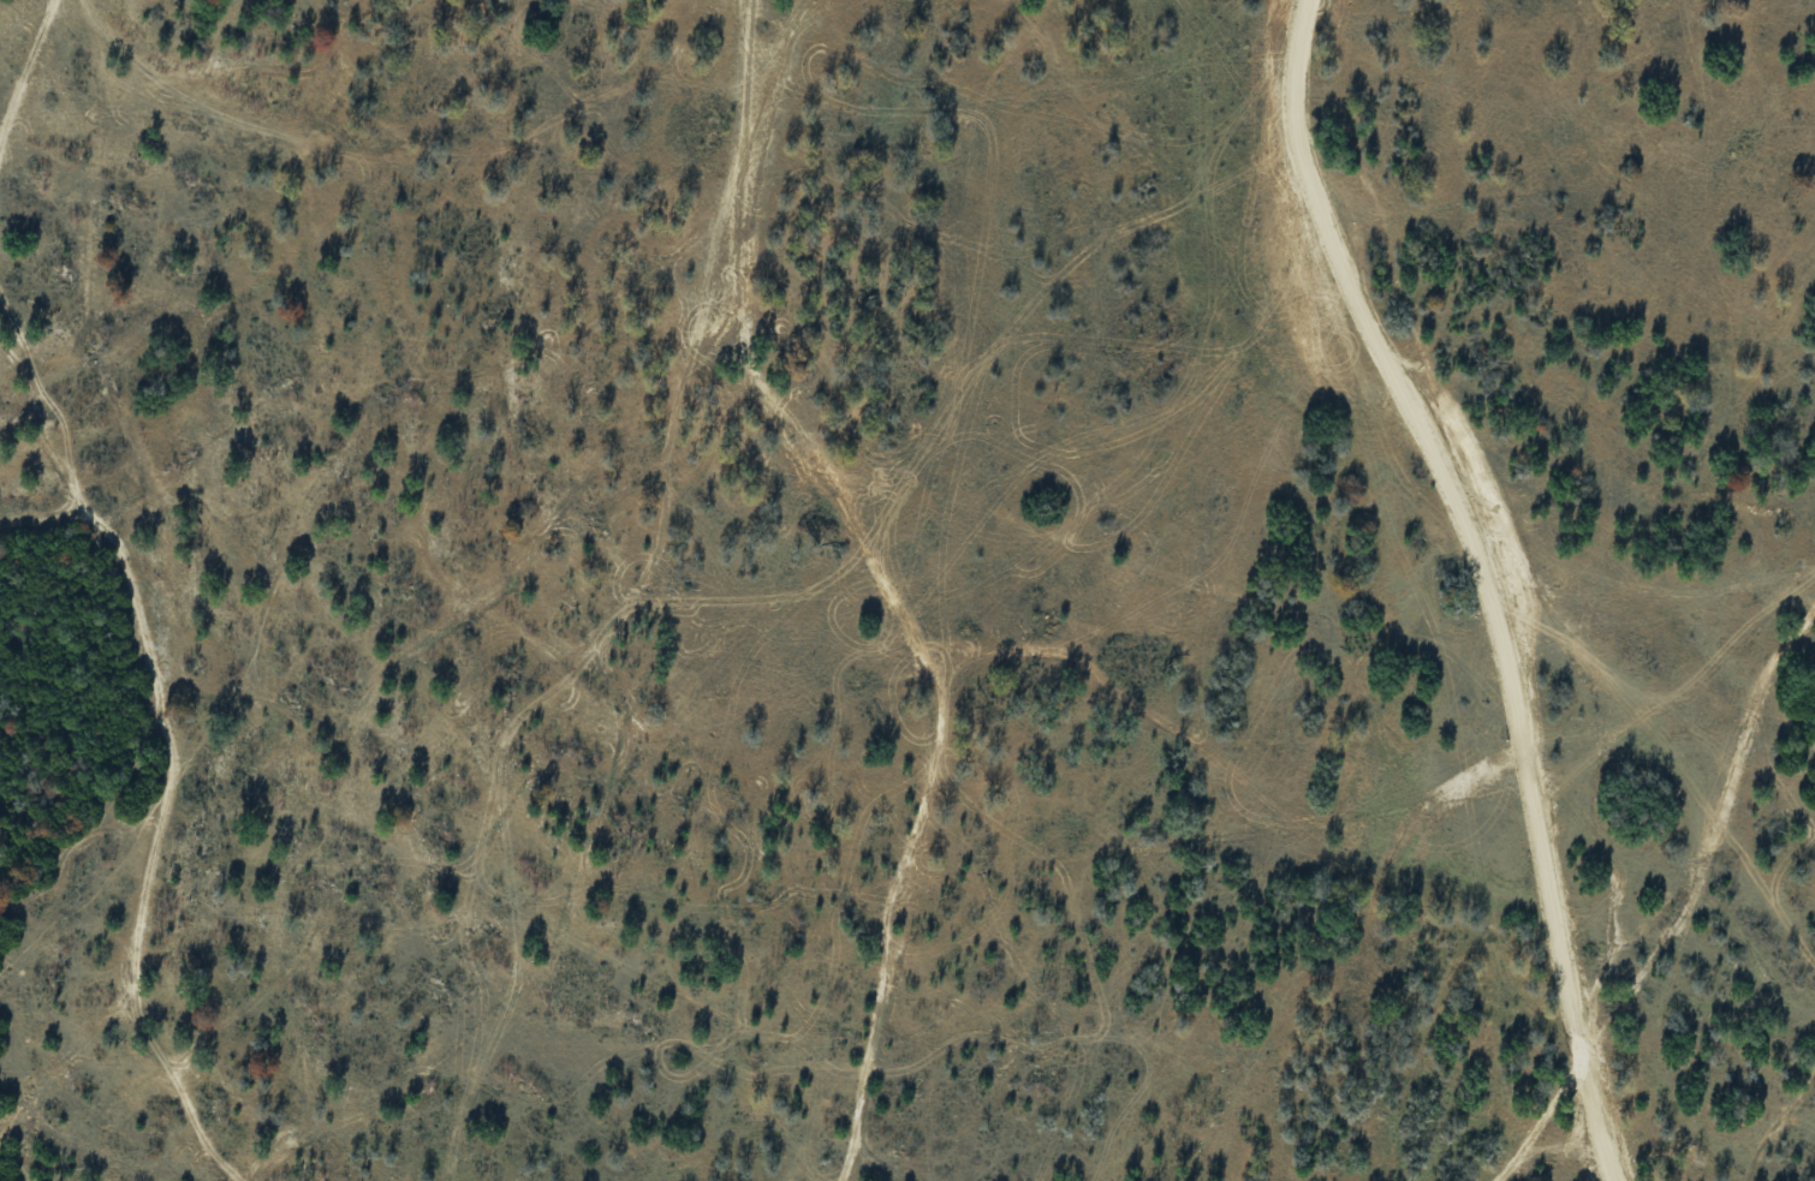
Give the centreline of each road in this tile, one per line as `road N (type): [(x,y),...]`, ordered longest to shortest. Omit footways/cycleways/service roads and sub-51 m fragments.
road 1 (track): [(1614,1180),(1489,573),(1375,335),(1293,113),(1297,38),(1308,0)]

